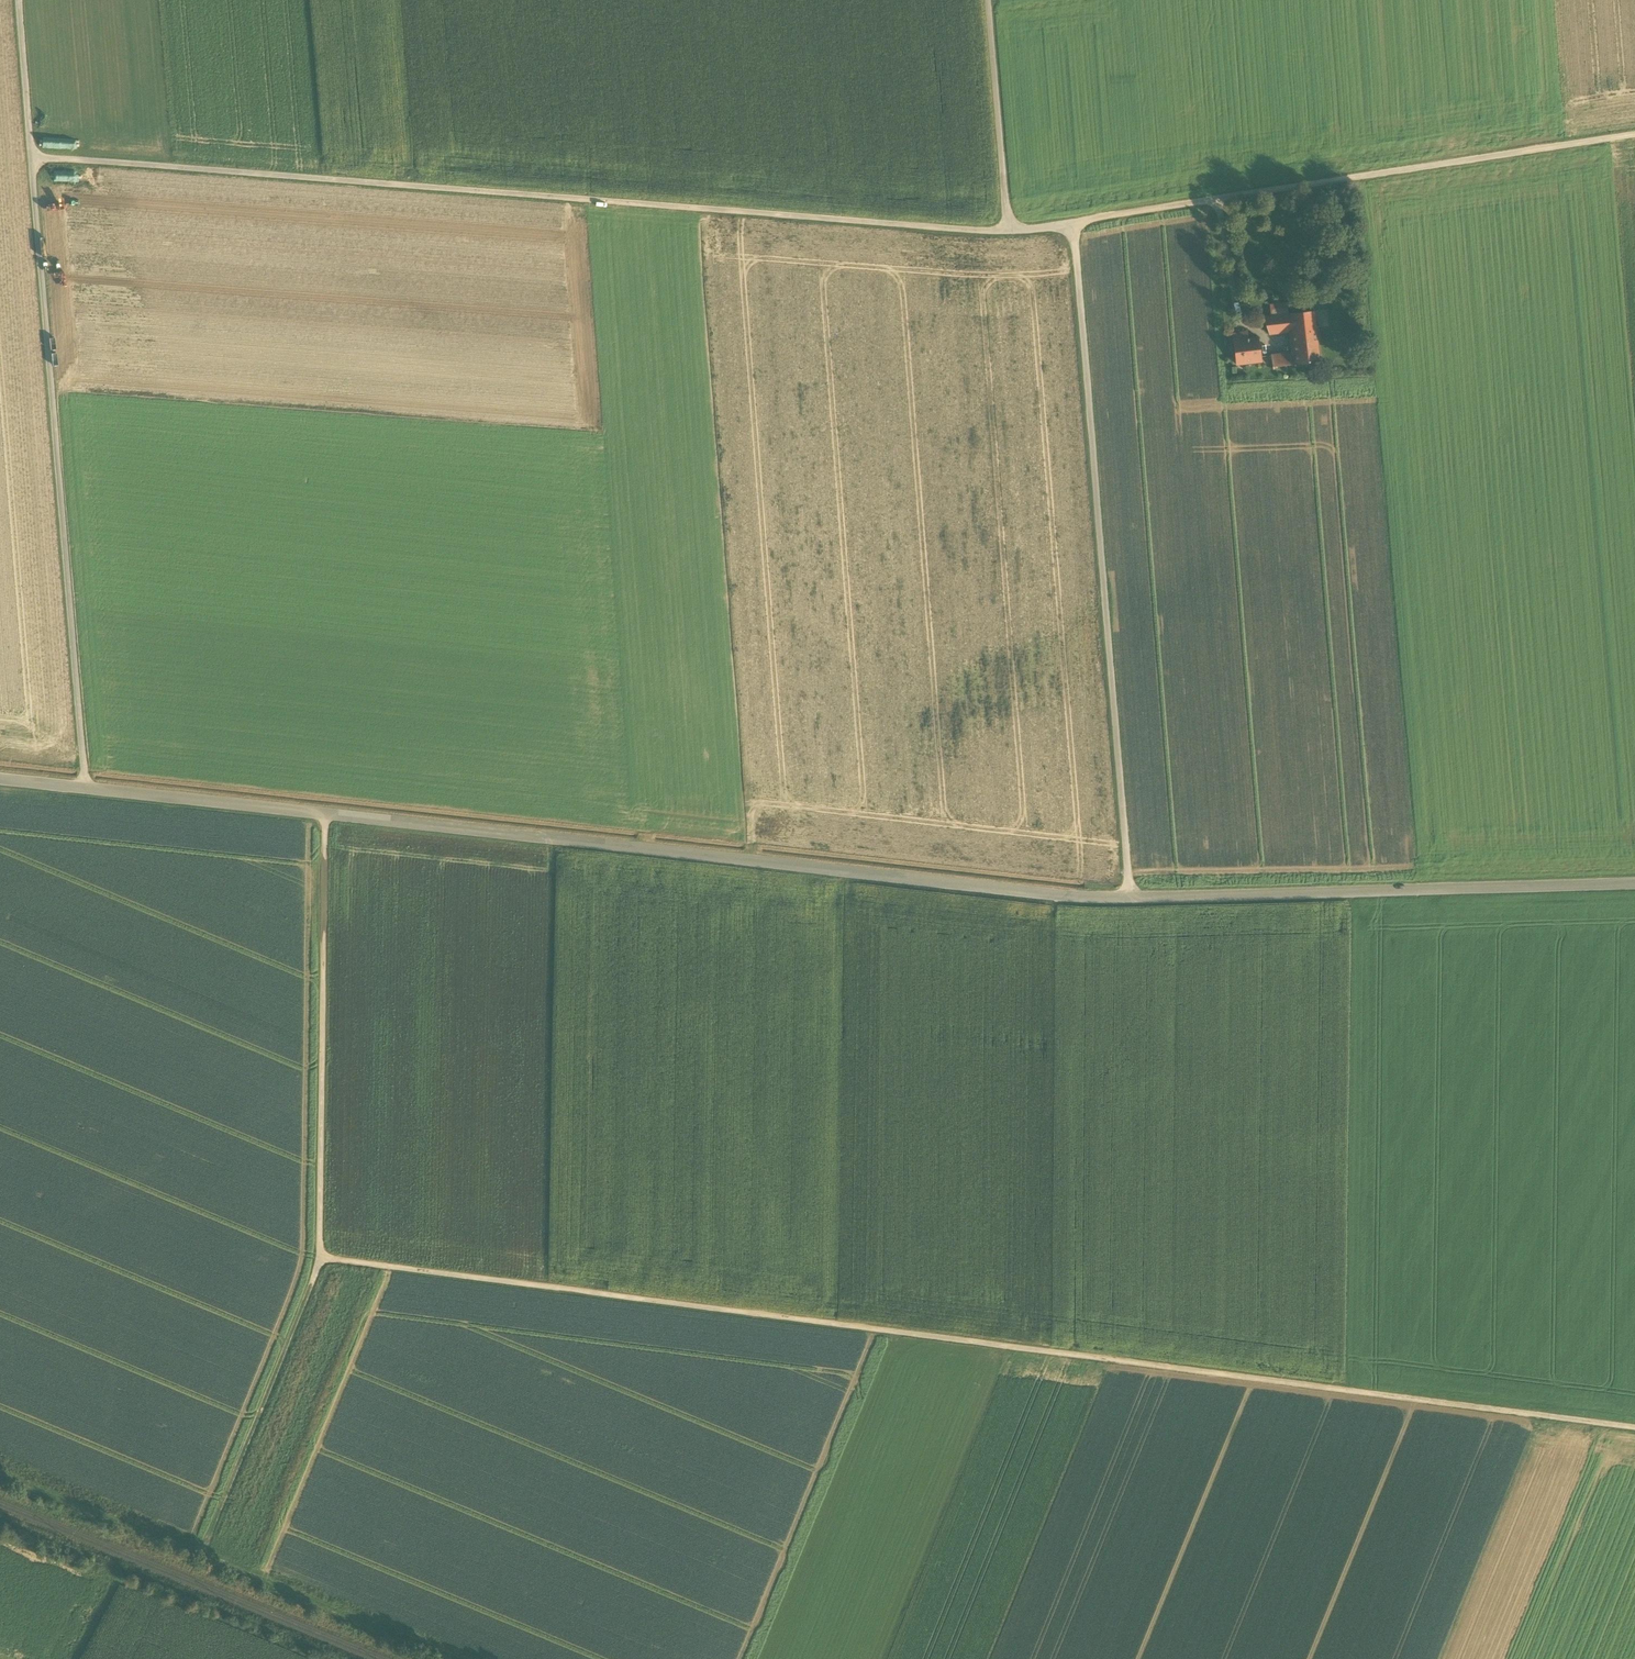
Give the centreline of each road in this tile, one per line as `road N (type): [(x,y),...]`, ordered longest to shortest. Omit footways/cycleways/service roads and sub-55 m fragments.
road 1 (track): [(1634,1428),(320,1257),(326,814)]
road 2 (unclassified): [(1634,883),(1077,897),(0,778)]
road 3 (track): [(1007,232),(32,156)]
road 4 (unclassified): [(1634,134),(1007,232),(987,0)]
road 5 (track): [(1074,220),(1131,897)]
road 6 (track): [(32,156),(87,788)]
road 7 (track): [(320,1257),(199,1559),(0,1477)]
road 8 (track): [(444,1658),(199,1559)]
road 9 (track): [(32,156),(20,0)]

